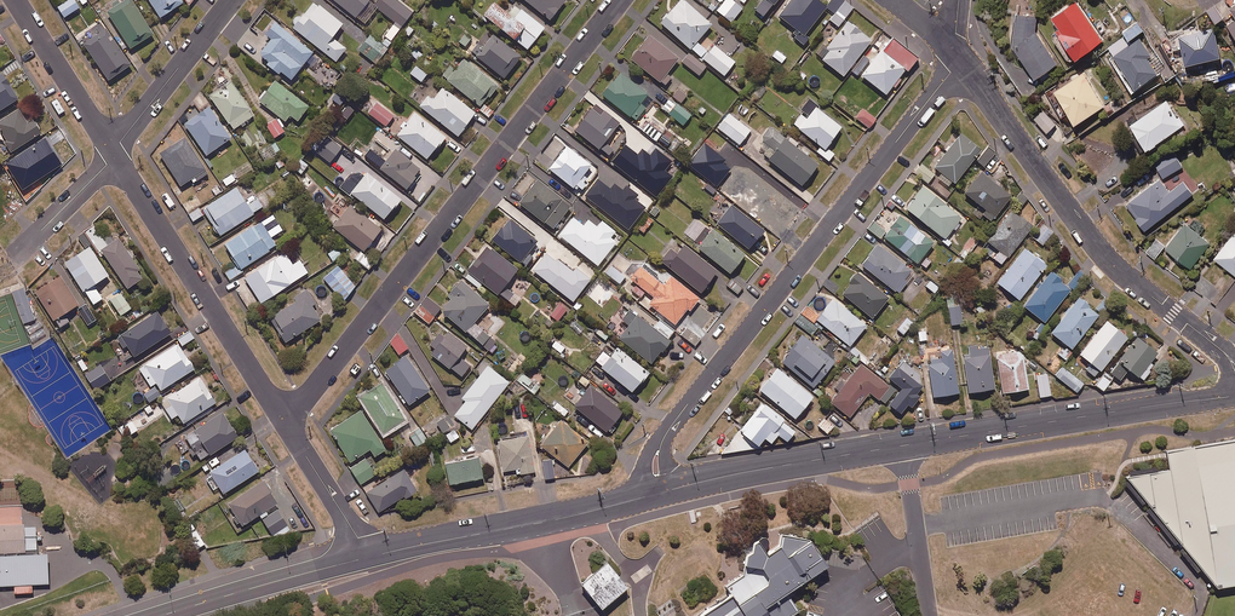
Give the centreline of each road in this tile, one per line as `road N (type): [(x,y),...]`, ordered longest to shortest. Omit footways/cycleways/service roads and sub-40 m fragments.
road 1 (residential): [(955,51),(951,72),(667,431),(657,456),(659,493)]
road 2 (residential): [(284,419),(619,0)]
road 3 (residential): [(955,51),(1095,244),(1226,354),(1234,373)]
road 4 (tertiary): [(1234,396),(903,446)]
road 5 (residential): [(284,419),(113,152)]
road 6 (tertiary): [(659,493),(367,557)]
road 7 (tertiary): [(903,446),(659,493)]
road 8 (tertiary): [(367,557),(161,615)]
road 9 (residential): [(232,0),(113,152)]
road 10 (residential): [(113,152),(15,0)]
road 11 (residential): [(929,615),(903,446)]
road 12 (residential): [(367,557),(284,419)]
road 13 (residential): [(113,152),(12,257)]

